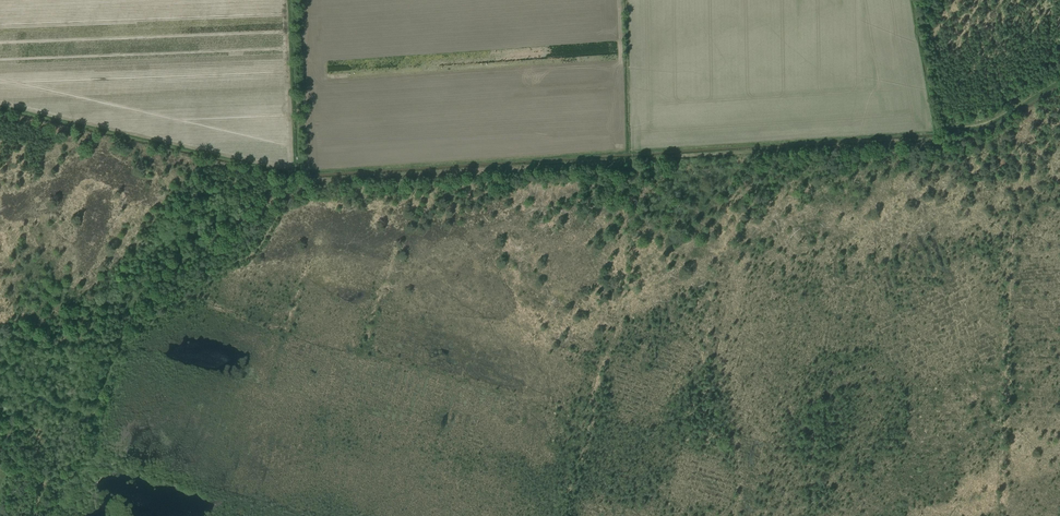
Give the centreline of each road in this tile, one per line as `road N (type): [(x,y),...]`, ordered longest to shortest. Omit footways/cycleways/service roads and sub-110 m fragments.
road 1 (track): [(945,129),(931,144),(310,181),(292,195)]
road 2 (track): [(292,195),(137,296),(119,342)]
road 3 (track): [(1059,81),(989,125),(945,129)]

